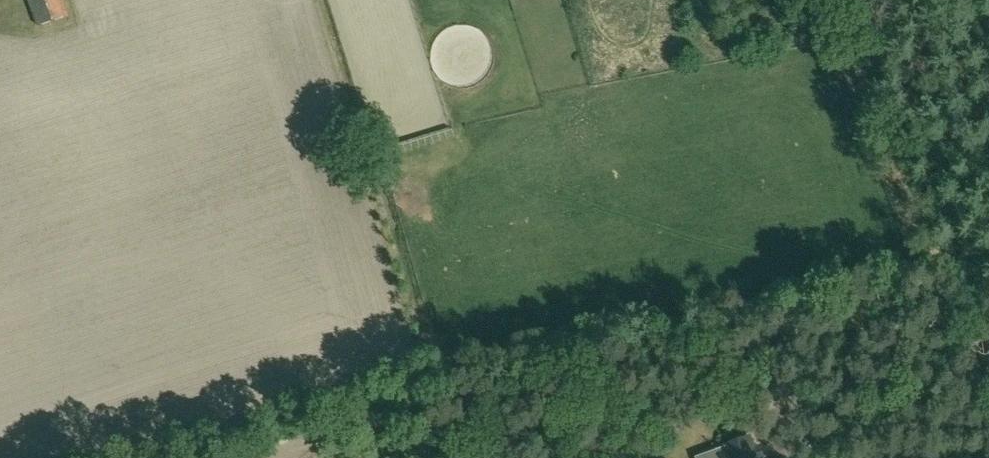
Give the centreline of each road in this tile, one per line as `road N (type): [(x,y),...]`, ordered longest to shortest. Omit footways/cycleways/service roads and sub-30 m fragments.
road 1 (track): [(977,457),(955,397),(803,440)]

